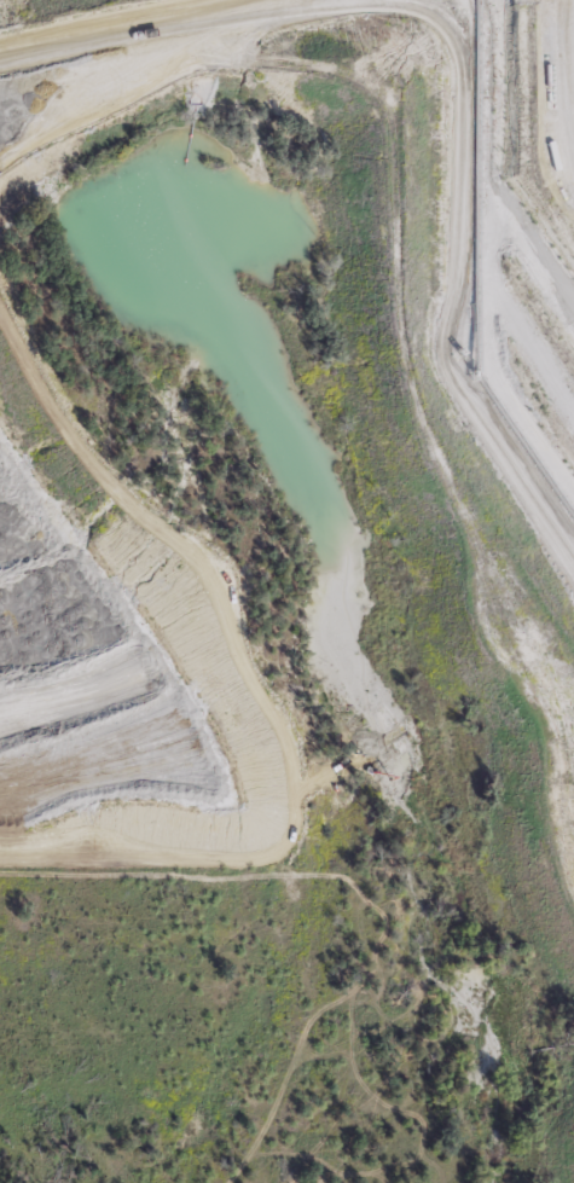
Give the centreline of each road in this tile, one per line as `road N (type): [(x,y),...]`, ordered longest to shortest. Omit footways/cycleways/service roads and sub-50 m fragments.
road 1 (track): [(573,710),(521,723),(447,689),(424,656),(414,614),(433,550),(413,510),(395,410),(375,152),(334,86),(290,48),(271,46),(209,69),(176,68),(129,128),(0,199)]
road 2 (track): [(0,311),(83,509),(198,631),(298,852),(315,1008),(284,1090),(226,1182)]

